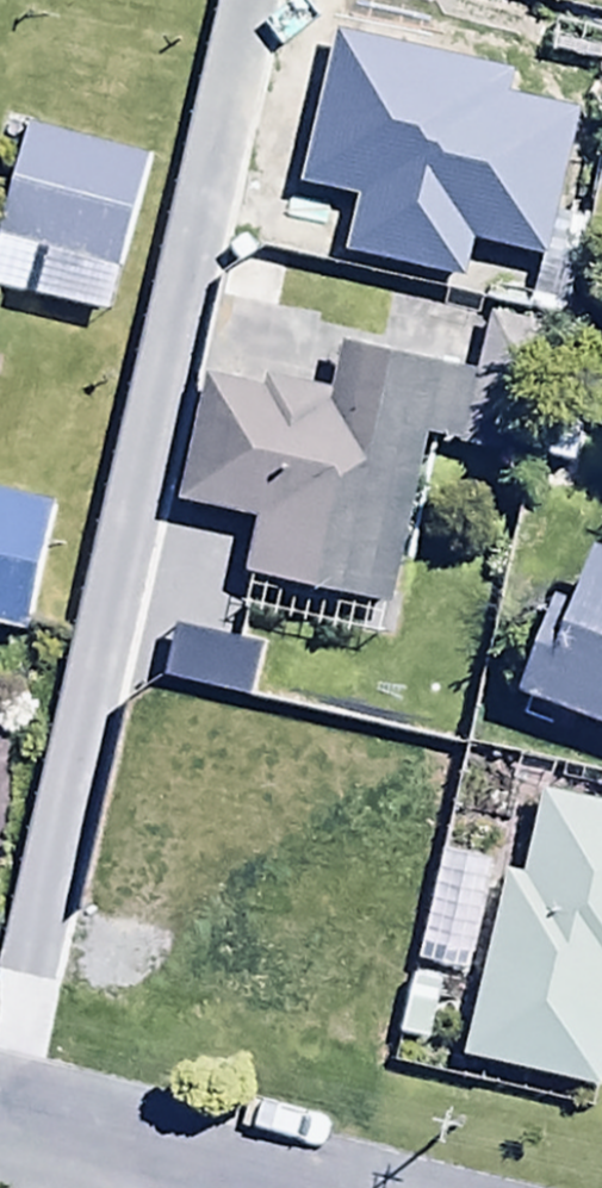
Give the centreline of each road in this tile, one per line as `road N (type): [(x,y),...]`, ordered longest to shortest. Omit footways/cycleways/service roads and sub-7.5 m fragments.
road 1 (residential): [(219,1187),(0,1137)]

